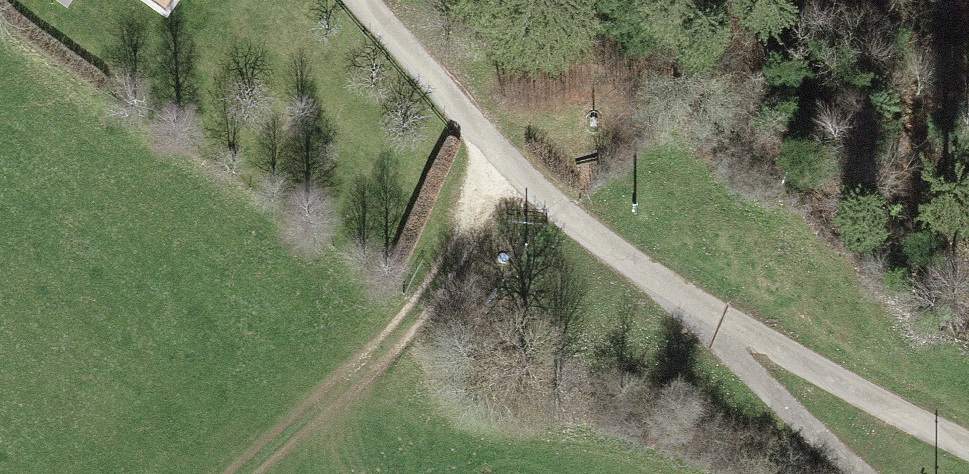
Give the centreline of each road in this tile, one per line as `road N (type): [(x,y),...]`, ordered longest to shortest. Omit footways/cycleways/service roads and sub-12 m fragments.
road 1 (track): [(216,473),(417,305),(450,258),(496,151),(690,305)]
road 2 (track): [(690,305),(968,438)]
road 3 (track): [(690,305),(751,375),(858,473)]
road 4 (residential): [(360,0),(496,151)]

